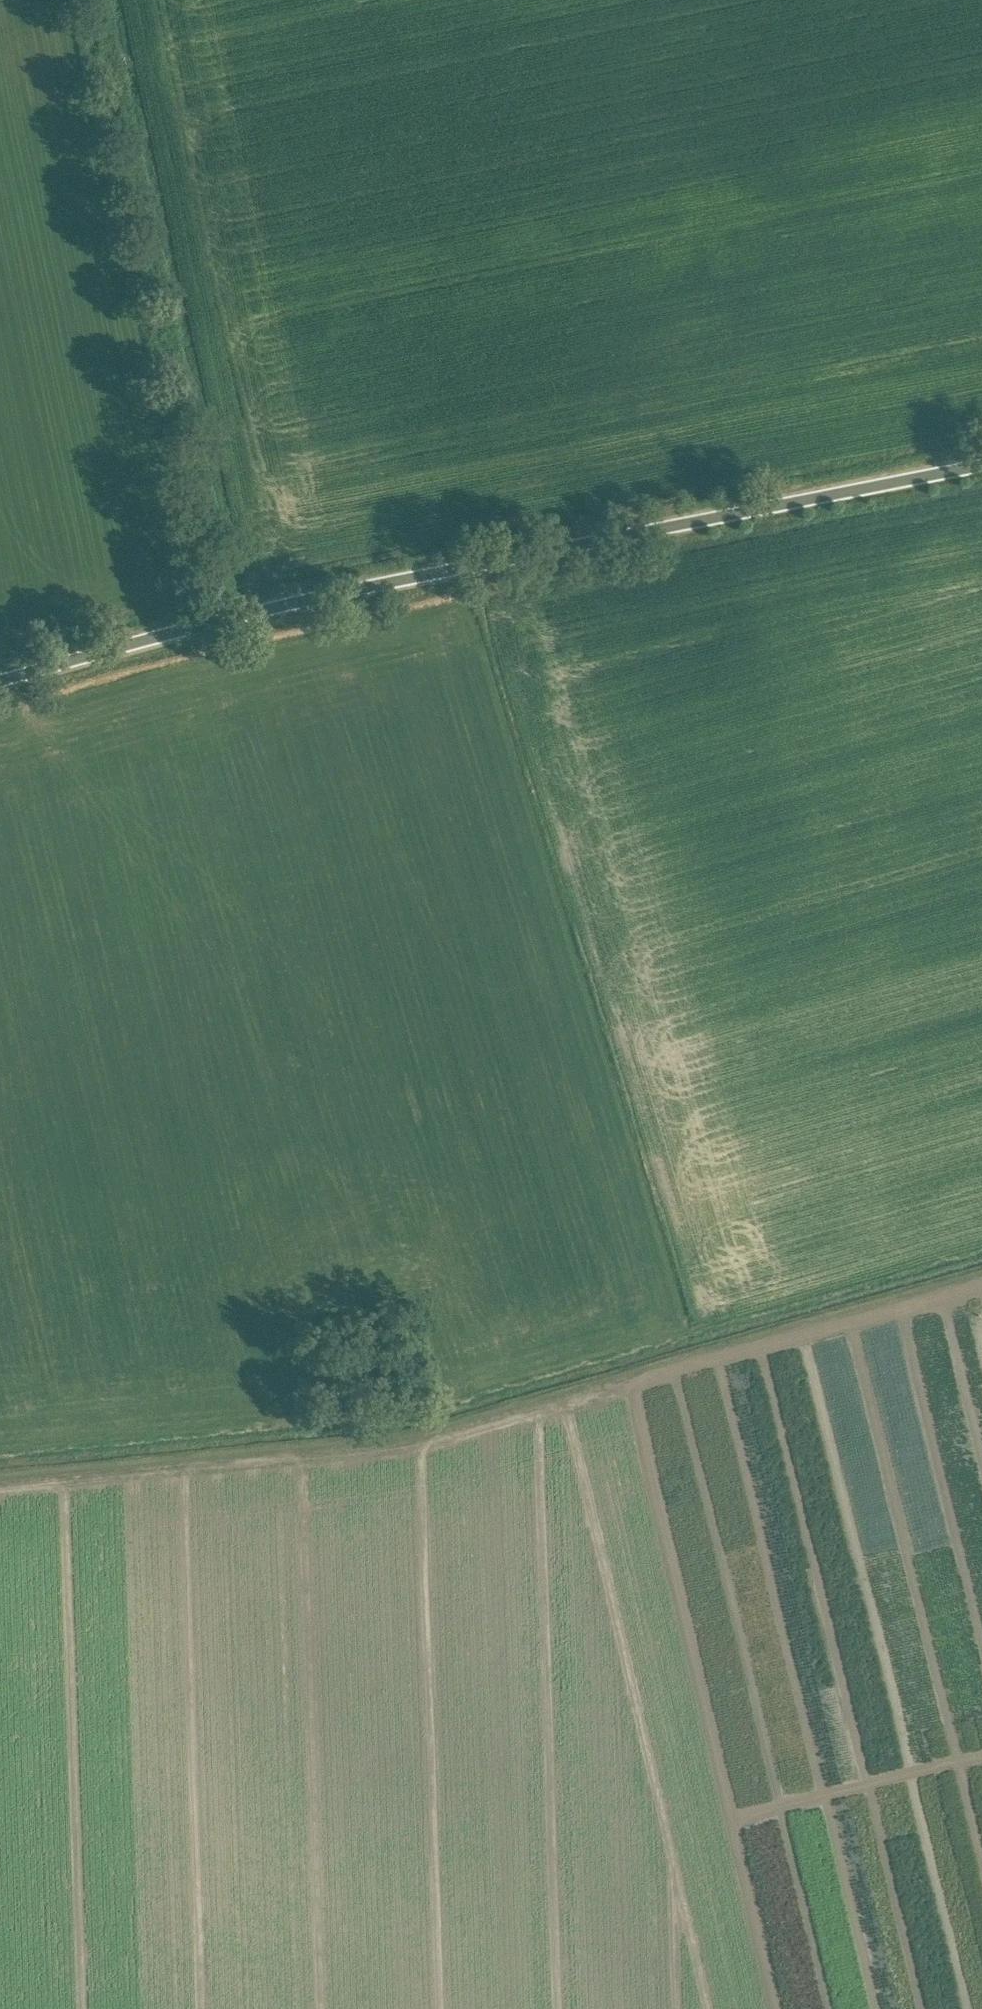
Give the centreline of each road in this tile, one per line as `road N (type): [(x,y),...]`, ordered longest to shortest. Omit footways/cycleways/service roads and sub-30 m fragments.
road 1 (unclassified): [(0,681),(280,603),(981,465)]

